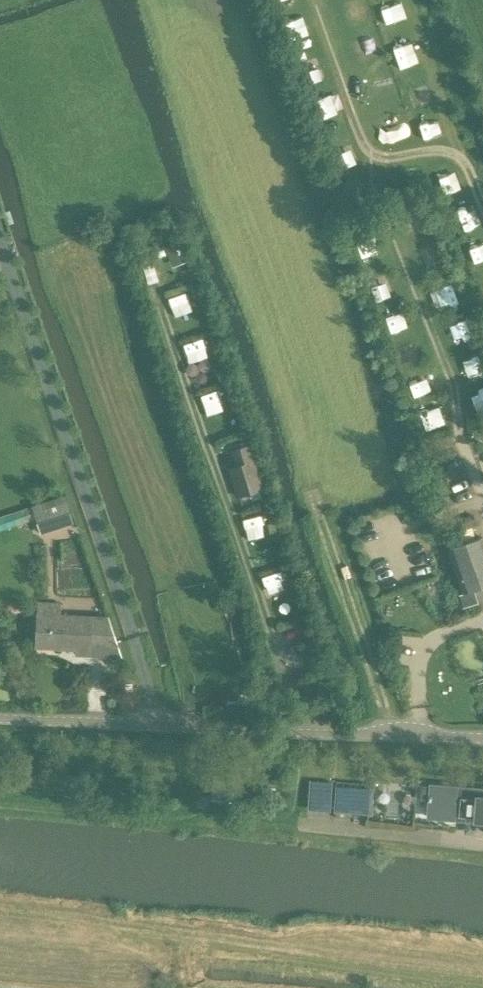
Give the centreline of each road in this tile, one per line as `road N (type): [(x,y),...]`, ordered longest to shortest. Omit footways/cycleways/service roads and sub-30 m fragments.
road 1 (tertiary): [(0,718),(482,738)]
road 2 (track): [(482,210),(459,157),(435,150),(381,158),(364,148),(315,0)]
road 3 (track): [(385,216),(458,404),(482,500)]

